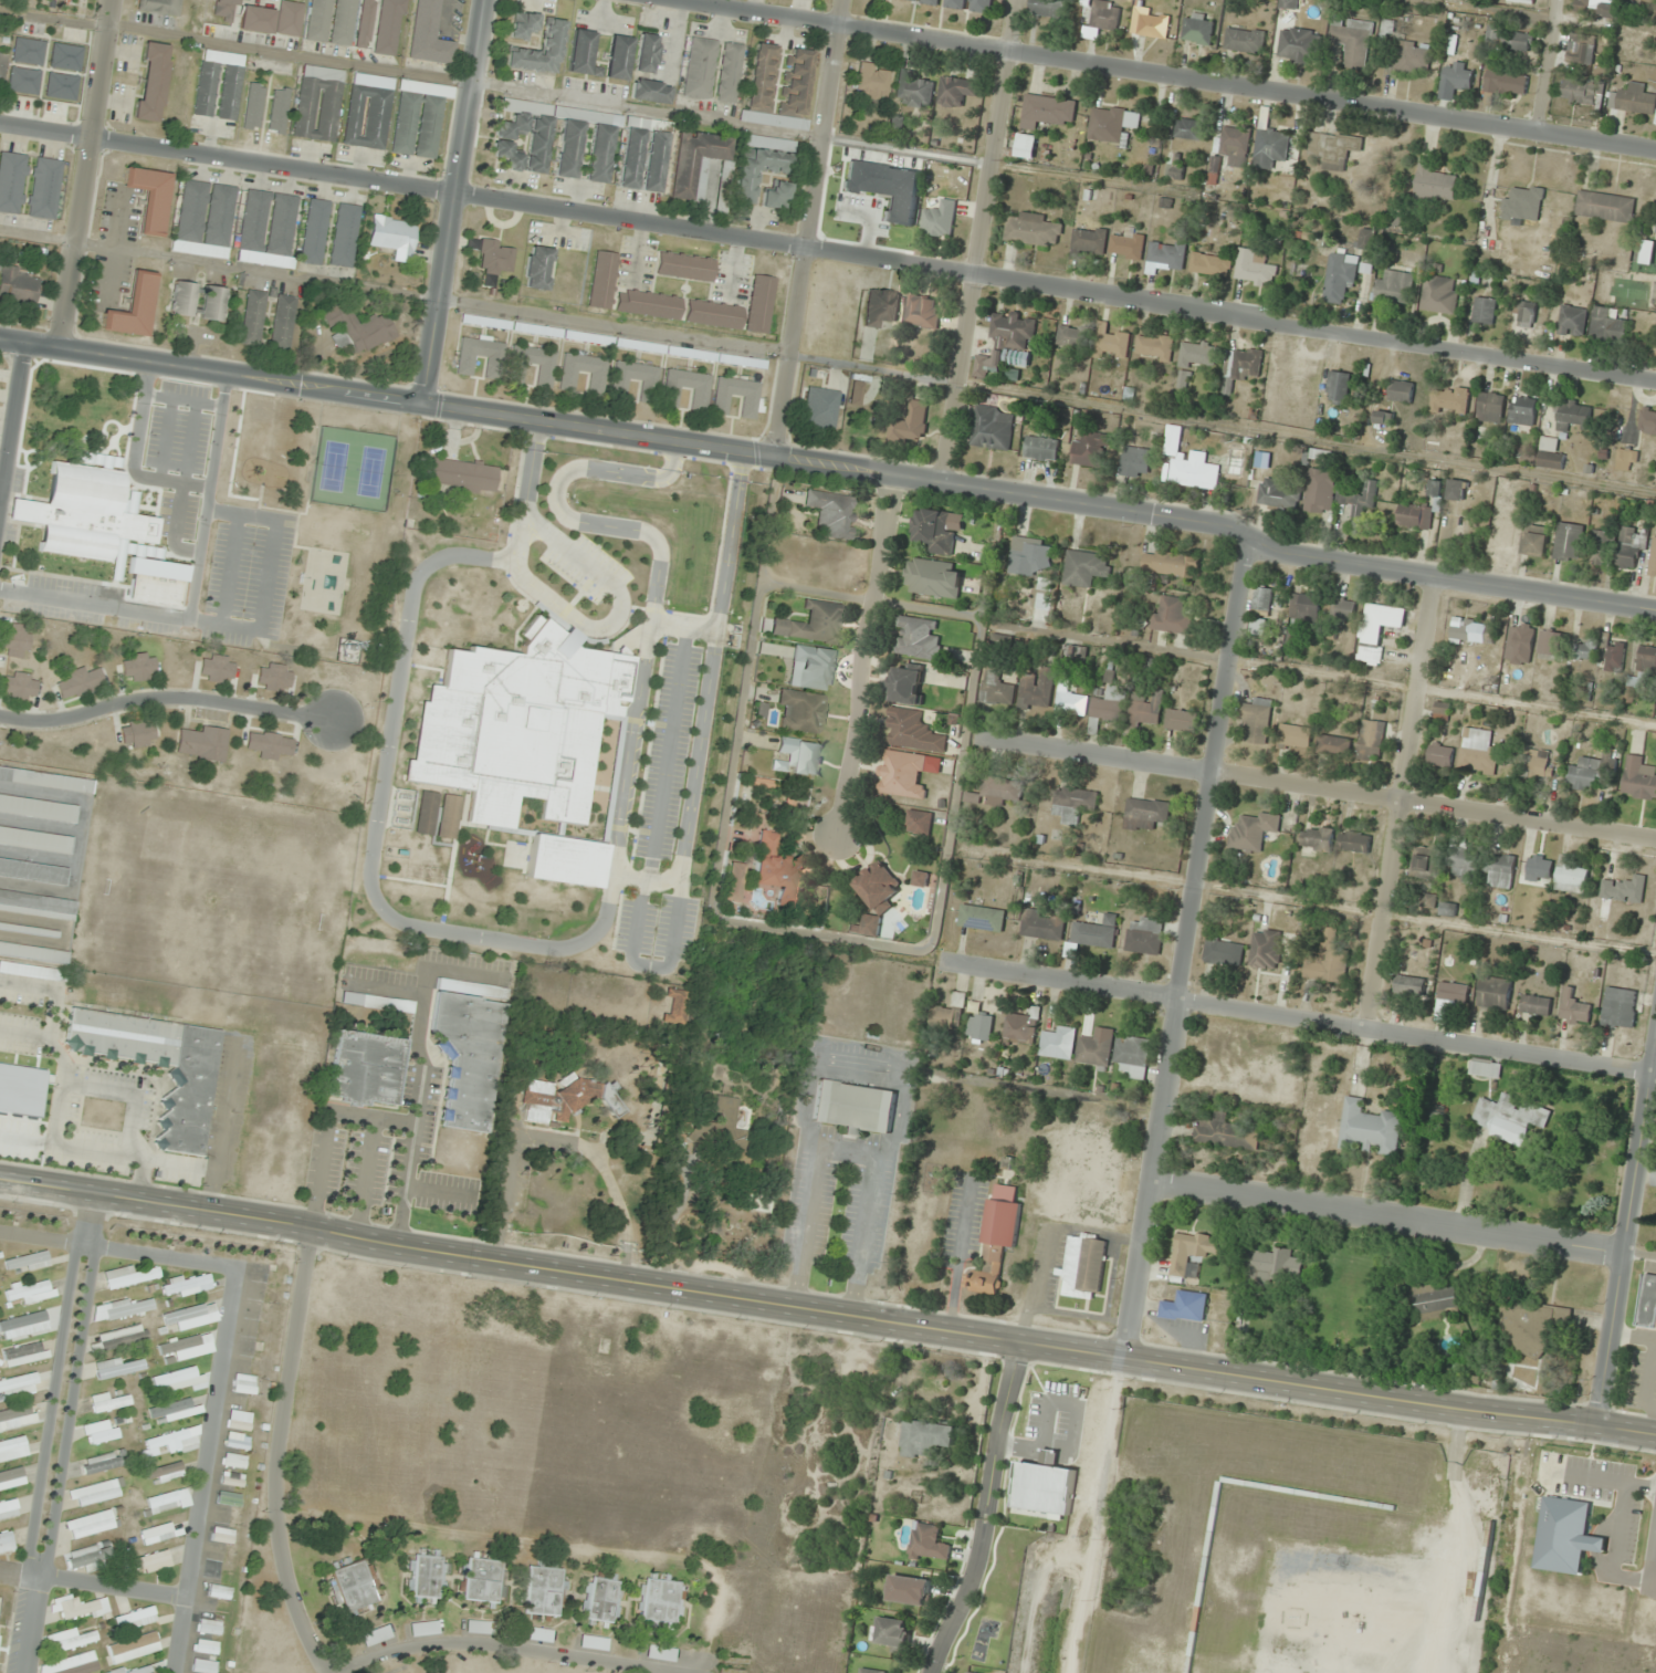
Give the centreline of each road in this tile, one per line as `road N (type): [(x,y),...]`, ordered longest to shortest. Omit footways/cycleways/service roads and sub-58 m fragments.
road 1 (tertiary): [(1655,606),(1286,555),(1224,525),(0,339)]
road 2 (residential): [(1655,379),(0,119)]
road 3 (tertiary): [(1655,1435),(0,1183)]
road 4 (residential): [(1655,154),(674,0)]
road 5 (residential): [(1246,535),(1122,1353)]
road 6 (residential): [(1655,1072),(951,962)]
road 7 (residential): [(1655,839),(978,735)]
road 8 (residential): [(191,1599),(244,1268),(90,1245)]
road 9 (residential): [(1016,0),(945,482)]
road 10 (residential): [(1627,1252),(1151,1180)]
road 11 (residential): [(98,1198),(28,1672)]
road 12 (residential): [(841,0),(774,457)]
road 13 (residential): [(1432,575),(1363,1026)]
road 14 (tertiary): [(484,0),(421,402)]
road 15 (residential): [(1655,1057),(1601,1426)]
road 16 (residential): [(890,474),(841,835)]
road 17 (residential): [(115,0),(61,348)]
road 18 (residential): [(1023,1338),(979,1556),(929,1672)]
road 19 (residential): [(0,716),(55,721),(120,702),(190,698),(337,721)]
road 20 (residential): [(0,1570),(191,1599)]
road 21 (residential): [(0,499),(24,343)]
road 22 (residential): [(1554,0),(1533,136)]

